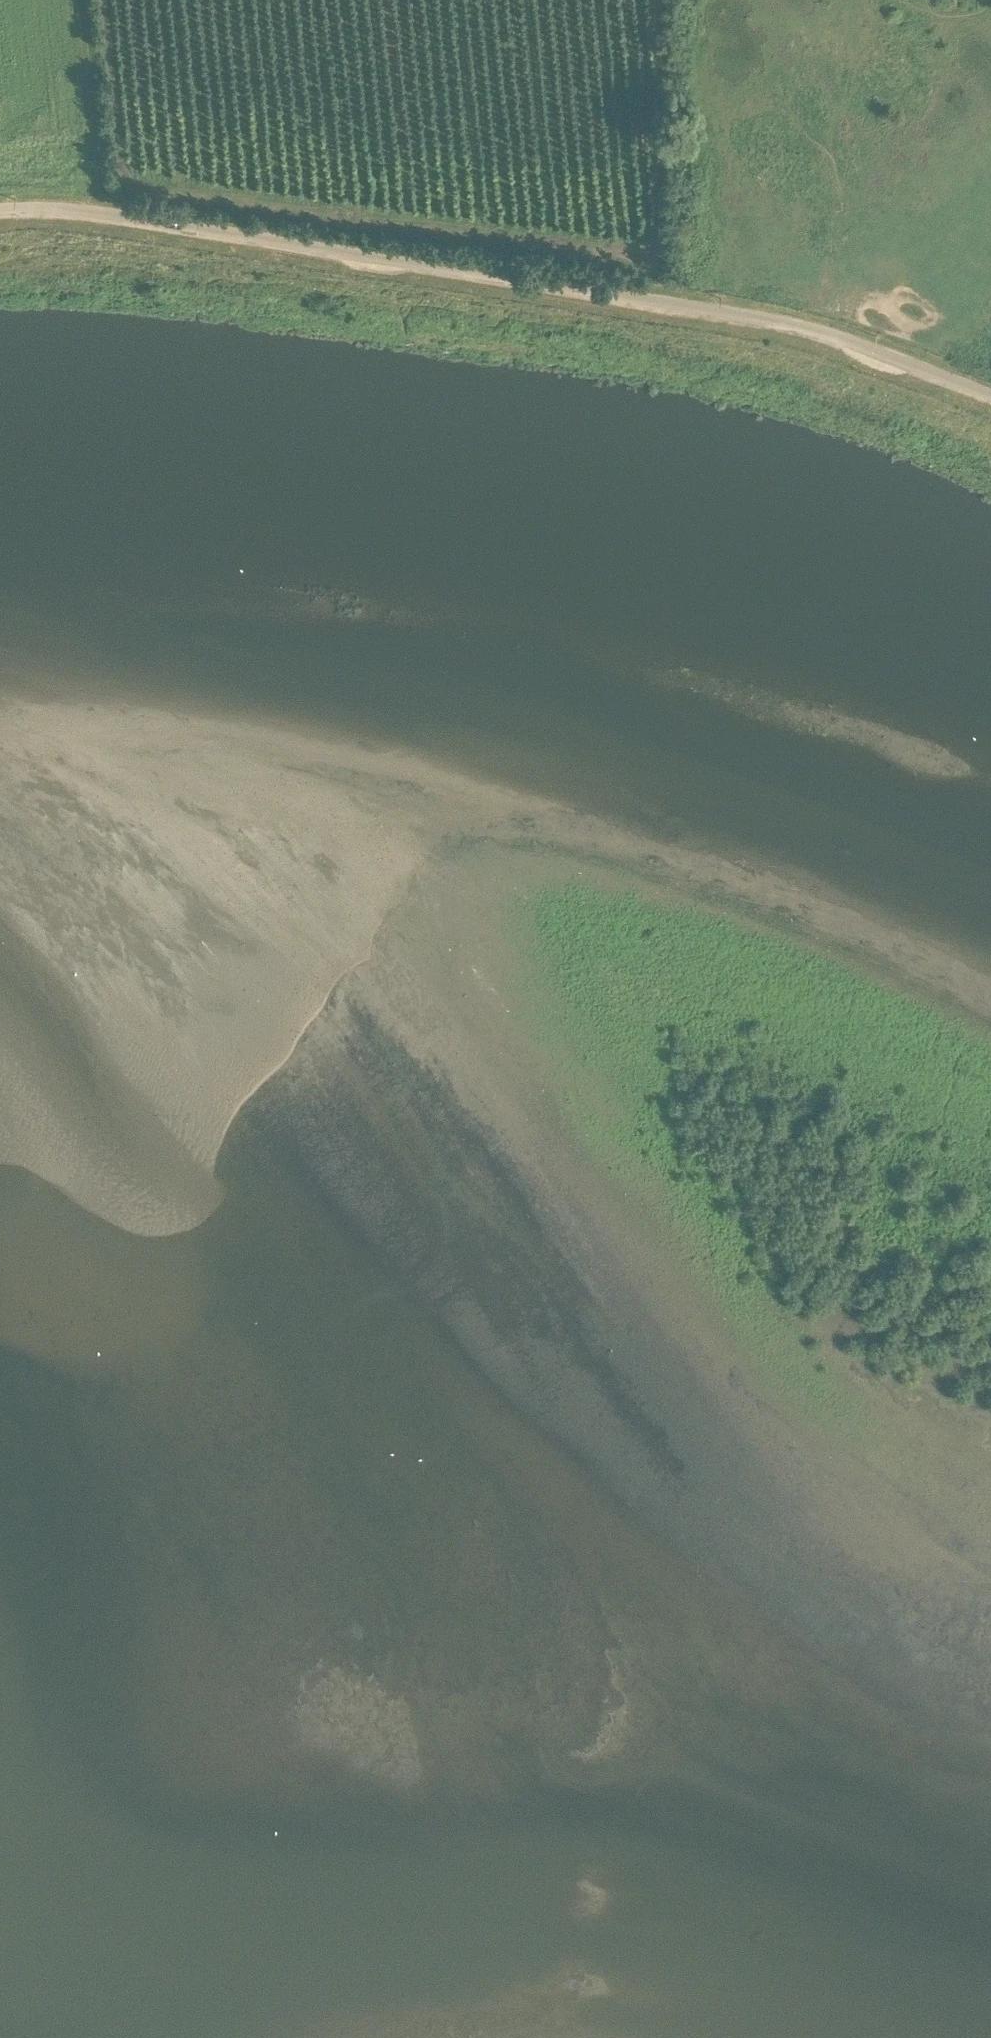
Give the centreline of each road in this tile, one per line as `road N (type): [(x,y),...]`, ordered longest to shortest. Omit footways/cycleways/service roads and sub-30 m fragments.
road 1 (unclassified): [(990,391),(785,320),(110,207),(0,202)]

